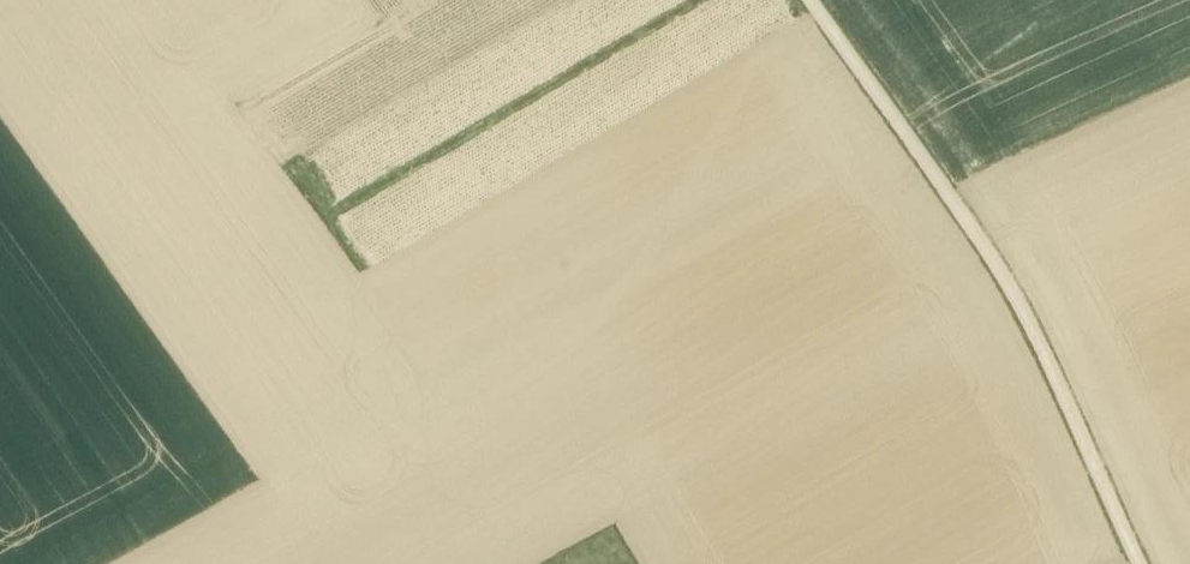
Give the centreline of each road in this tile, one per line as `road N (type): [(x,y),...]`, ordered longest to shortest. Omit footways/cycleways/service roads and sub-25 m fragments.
road 1 (unclassified): [(1141,563),(999,269),(811,0)]

